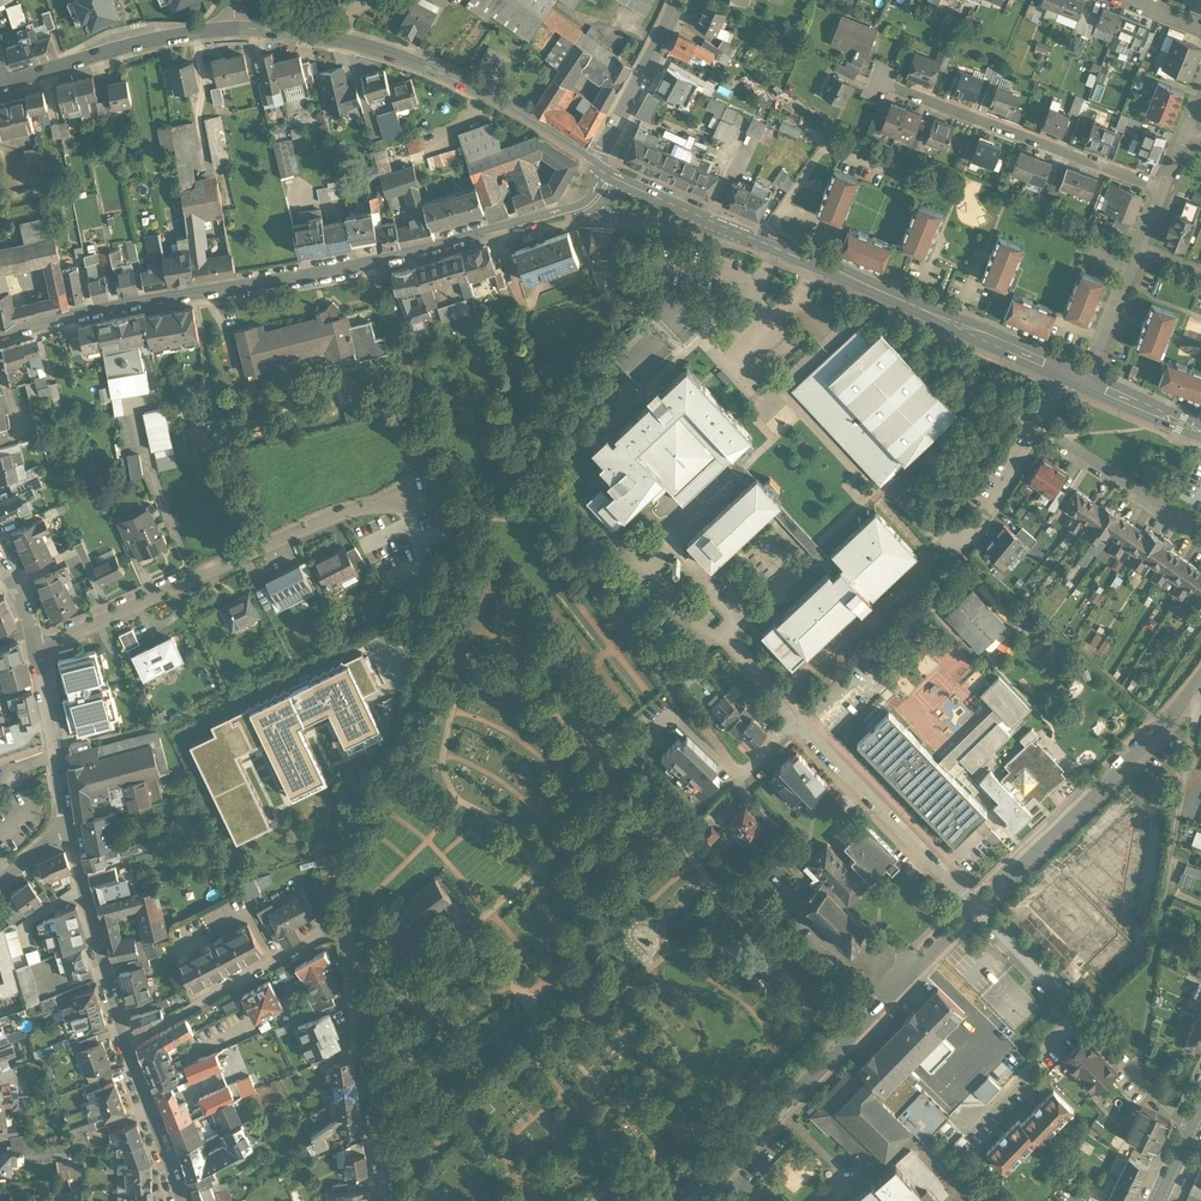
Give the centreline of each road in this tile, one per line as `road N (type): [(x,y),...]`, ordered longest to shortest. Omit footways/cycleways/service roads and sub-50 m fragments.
road 1 (residential): [(0,336),(135,301),(362,265),(577,207),(611,176)]
road 2 (residential): [(384,1200),(341,943),(323,934),(124,1047)]
road 3 (residential): [(1071,375),(611,176)]
road 4 (residential): [(38,651),(350,507),(410,503)]
road 5 (residential): [(979,909),(701,1200)]
road 6 (residential): [(596,163),(467,83),(419,64),(338,38),(237,28)]
road 7 (residential): [(1200,674),(1168,719),(979,909)]
road 8 (residential): [(979,909),(1189,1132)]
road 9 (residential): [(880,82),(1165,191)]
road 10 (residential): [(797,721),(979,909)]
road 11 (residential): [(237,28),(132,46),(4,83)]
road 12 (residential): [(124,1047),(66,824)]
road 13 (residential): [(1041,427),(1200,529)]
road 14 (residential): [(596,163),(678,0)]
road 15 (residential): [(66,824),(38,651)]
road 16 (residential): [(181,1200),(124,1047)]
road 17 (residential): [(1087,381),(1143,247)]
road 18 (residential): [(1041,427),(982,519),(960,536)]
road 19 (residential): [(1200,432),(1087,381)]

